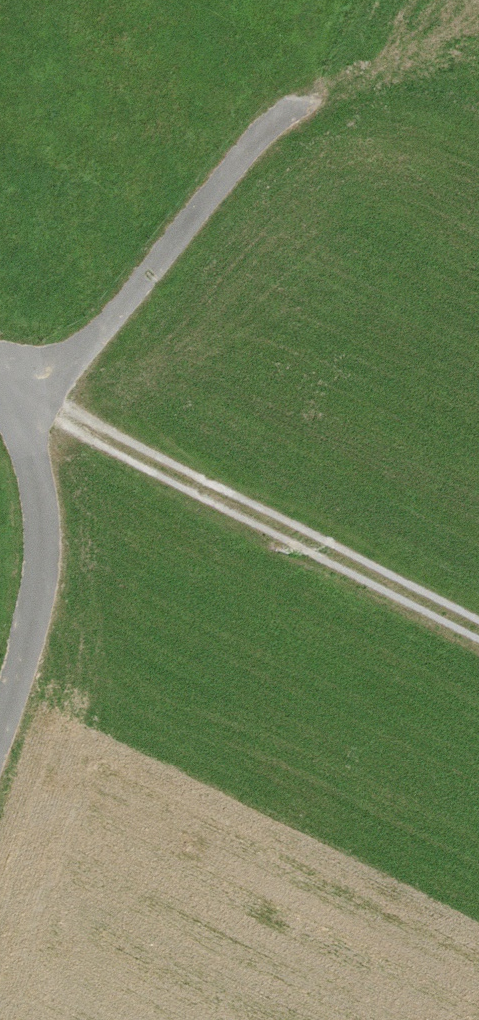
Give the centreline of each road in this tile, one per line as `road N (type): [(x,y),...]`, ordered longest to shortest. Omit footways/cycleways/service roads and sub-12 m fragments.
road 1 (track): [(478,646),(105,460),(0,387)]
road 2 (track): [(0,429),(21,472),(36,543),(28,622),(0,708)]

